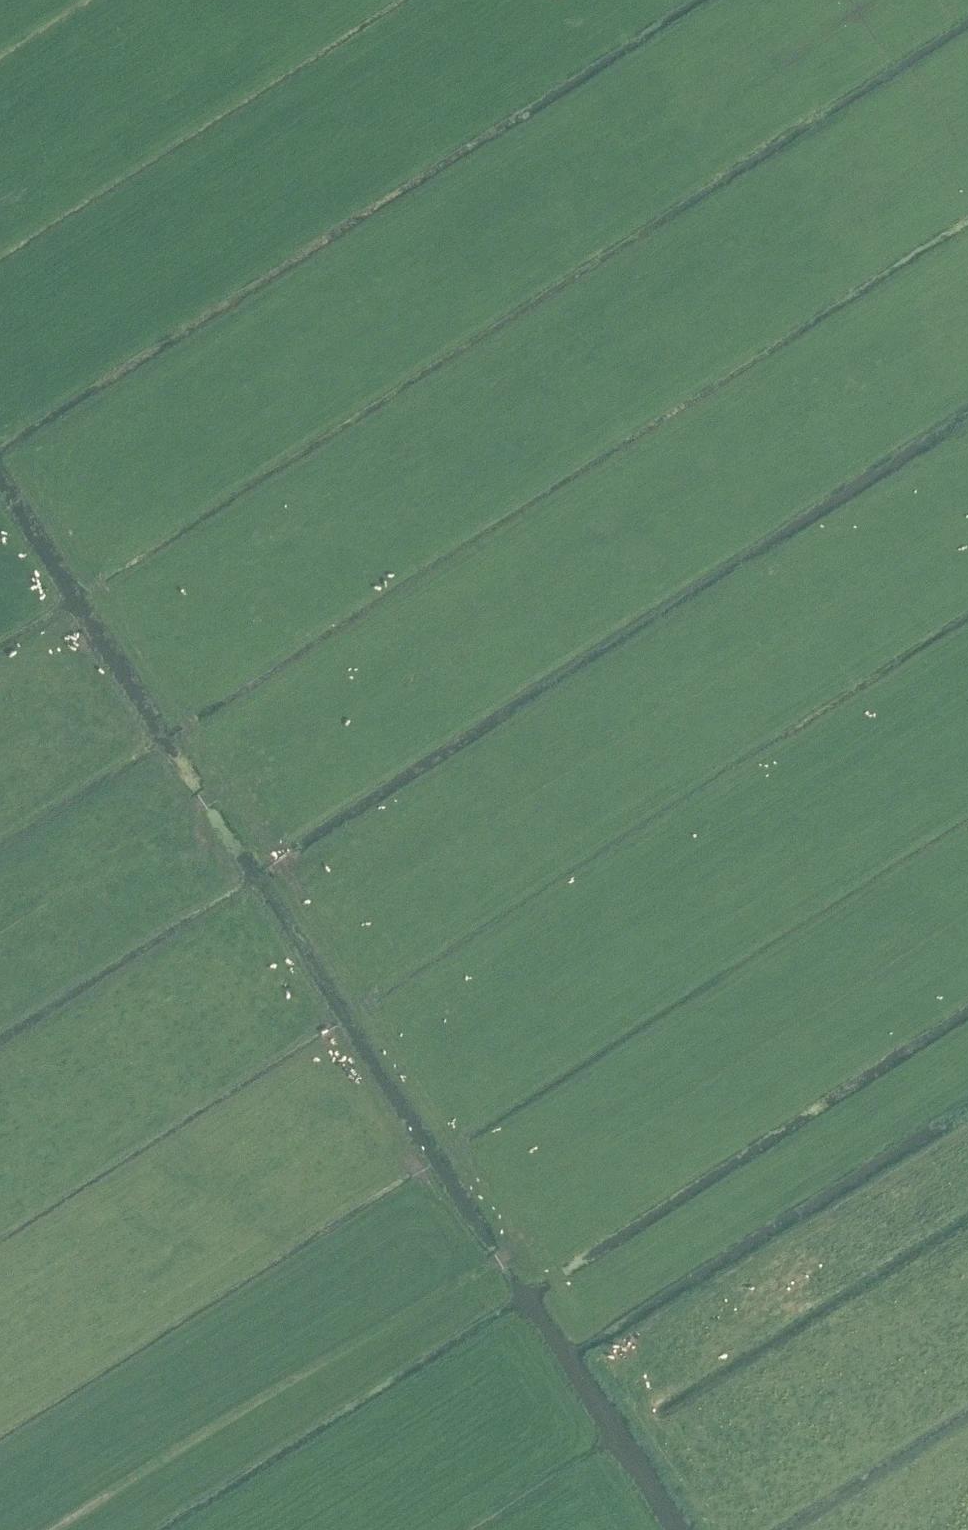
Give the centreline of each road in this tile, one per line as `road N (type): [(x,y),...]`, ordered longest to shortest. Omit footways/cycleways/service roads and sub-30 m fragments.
road 1 (track): [(37,1529),(234,1405),(495,1256)]
road 2 (track): [(0,927),(213,791)]

